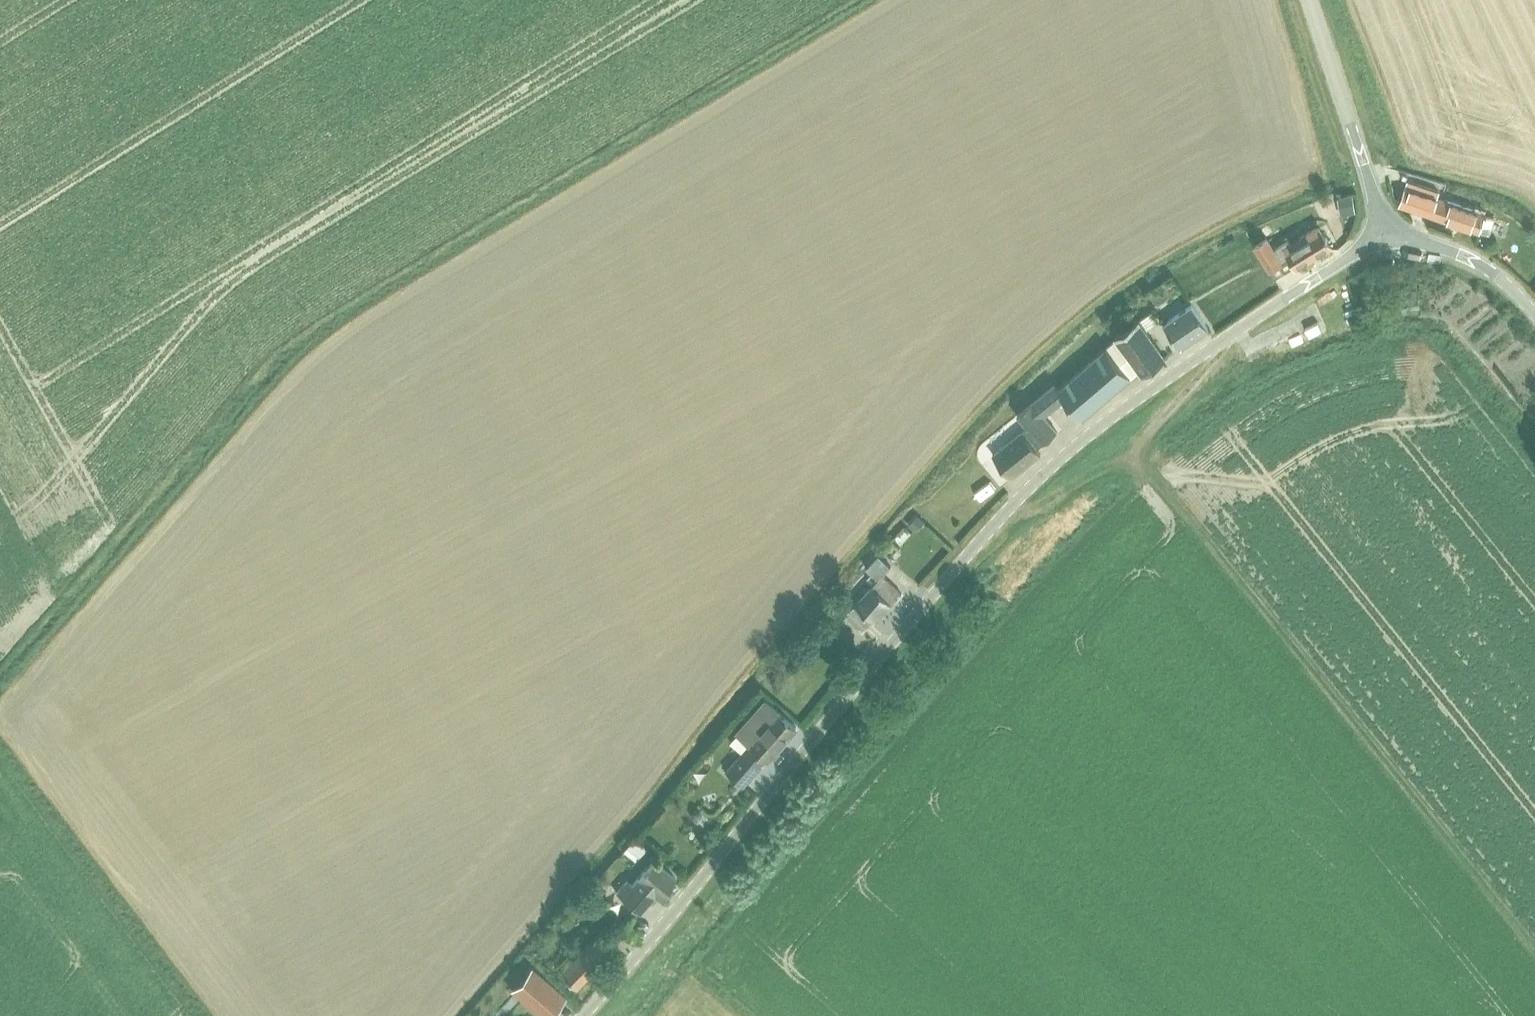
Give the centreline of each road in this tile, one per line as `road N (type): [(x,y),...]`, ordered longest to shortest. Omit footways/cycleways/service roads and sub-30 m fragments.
road 1 (unclassified): [(1386,233),(1062,455),(871,668),(589,1015)]
road 2 (unclassified): [(1386,233),(1308,0)]
road 3 (unclassified): [(1534,317),(1472,261),(1386,233)]

